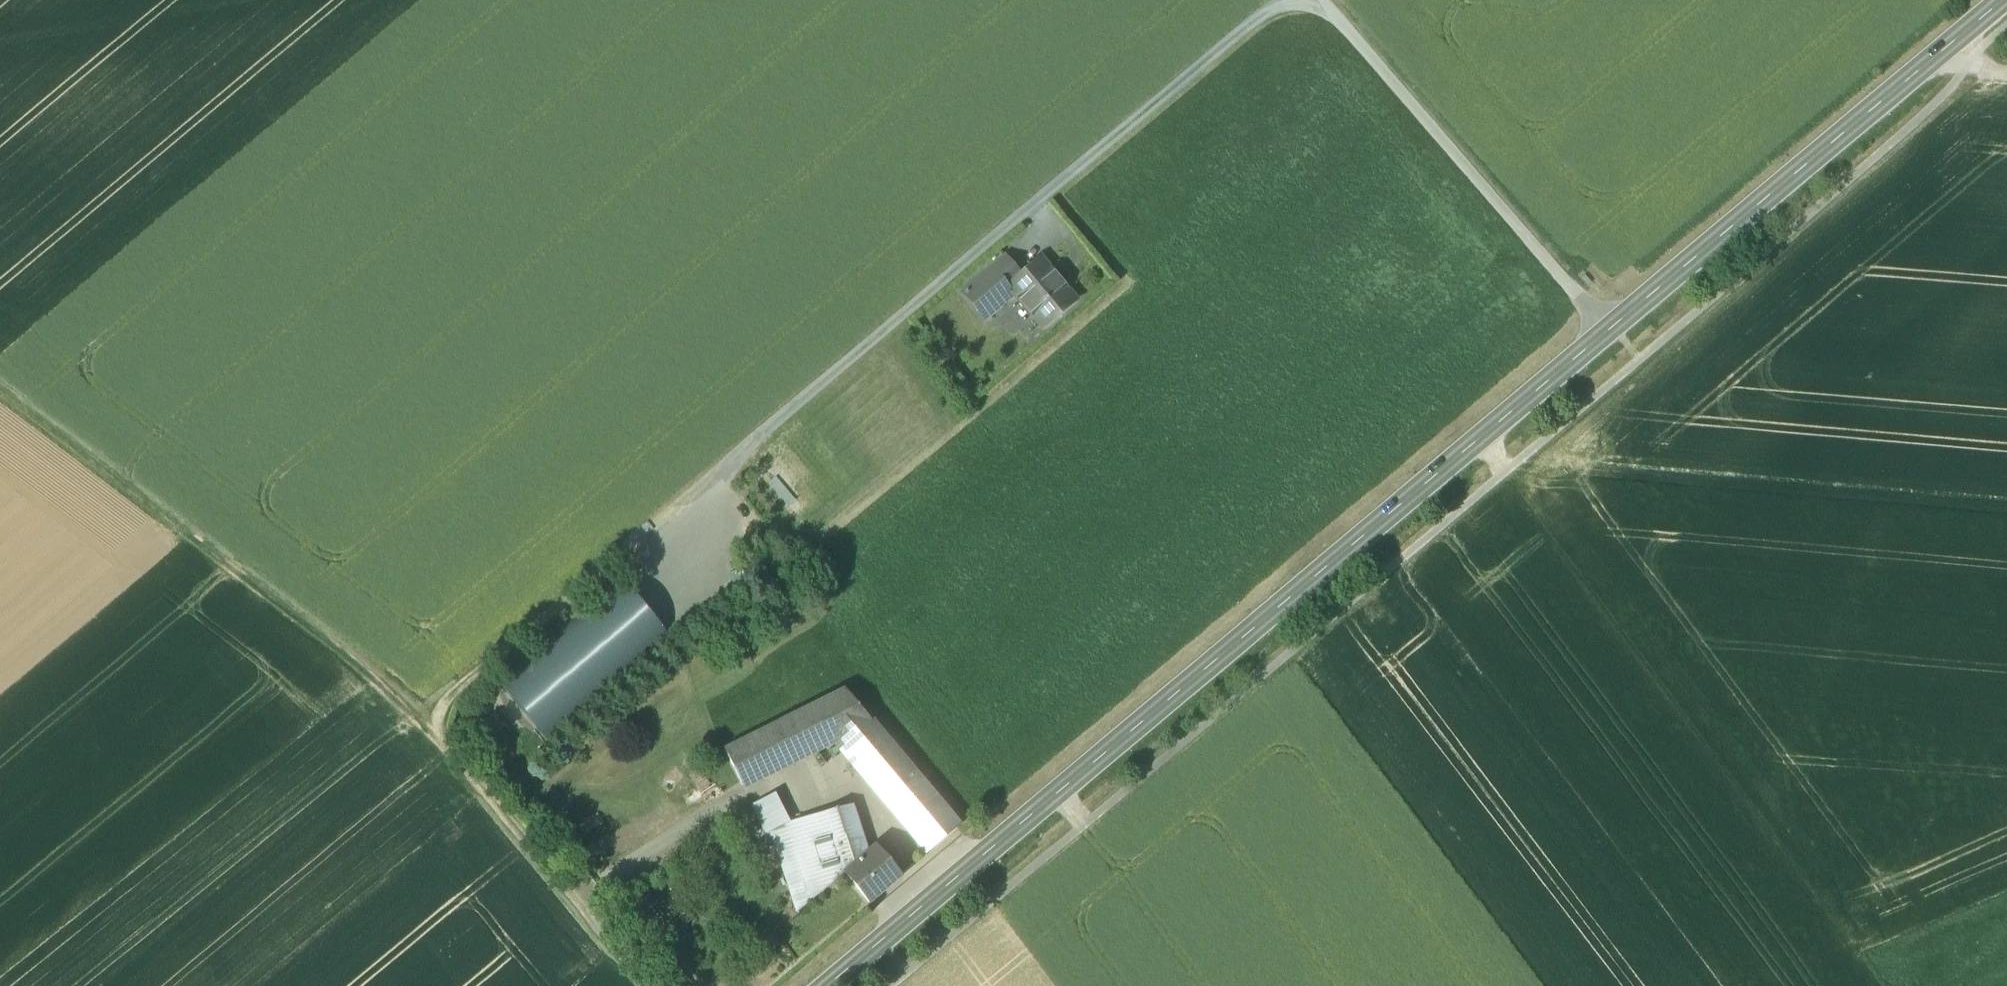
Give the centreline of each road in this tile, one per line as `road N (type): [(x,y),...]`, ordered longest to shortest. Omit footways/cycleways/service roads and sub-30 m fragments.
road 1 (primary): [(828,985),(2003,0)]

